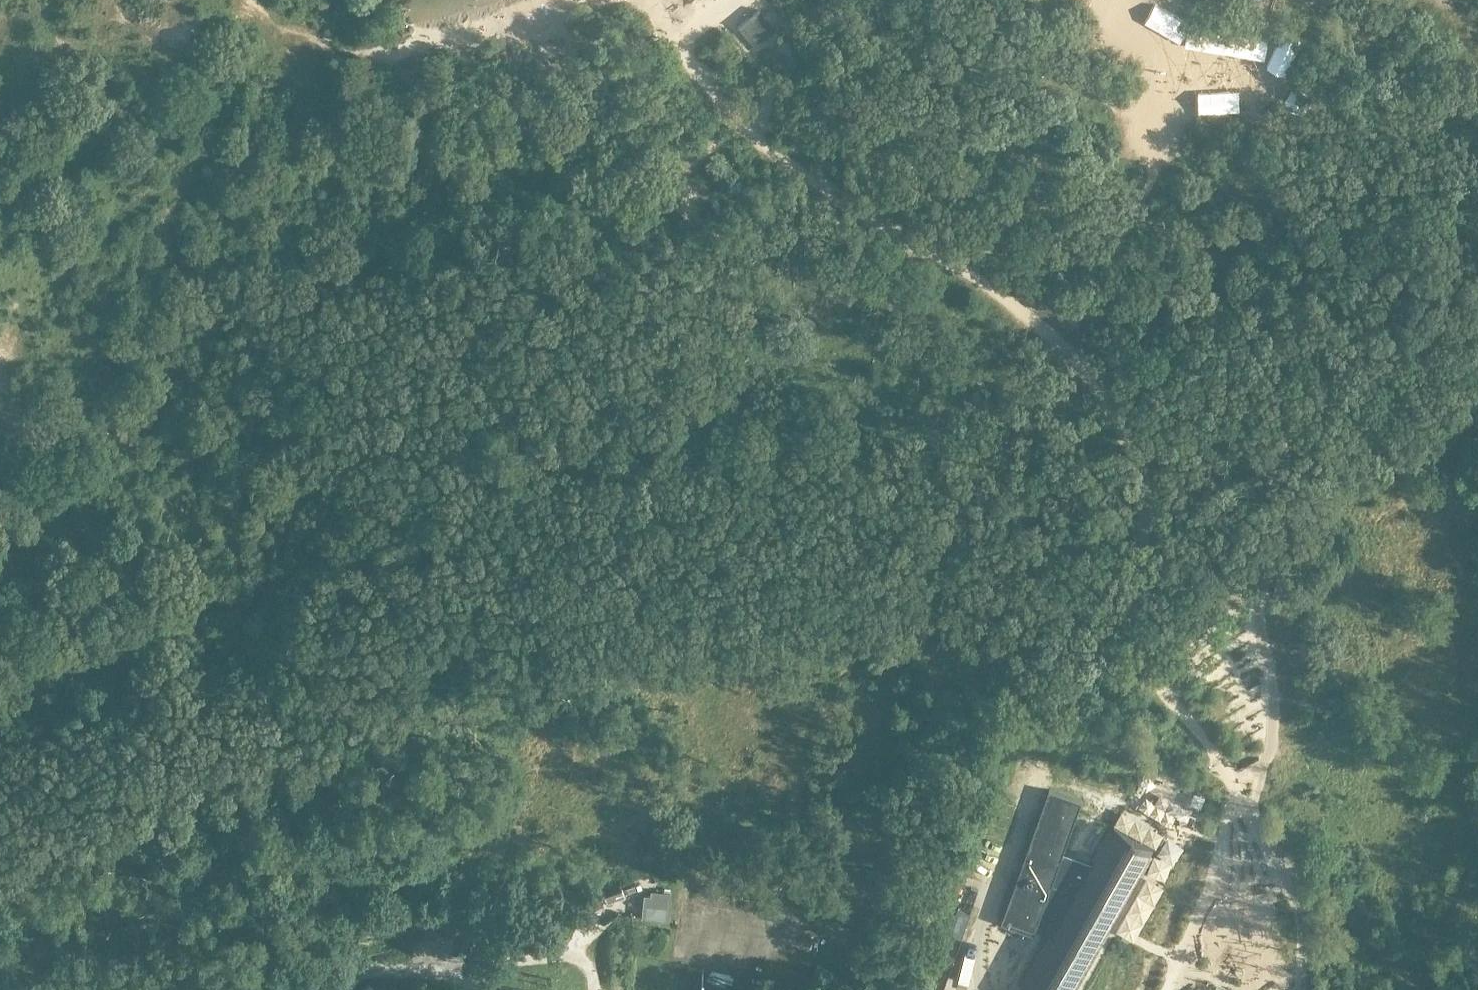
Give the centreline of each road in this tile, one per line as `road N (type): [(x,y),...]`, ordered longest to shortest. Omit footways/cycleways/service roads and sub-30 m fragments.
road 1 (track): [(461,989),(421,977),(309,989)]

